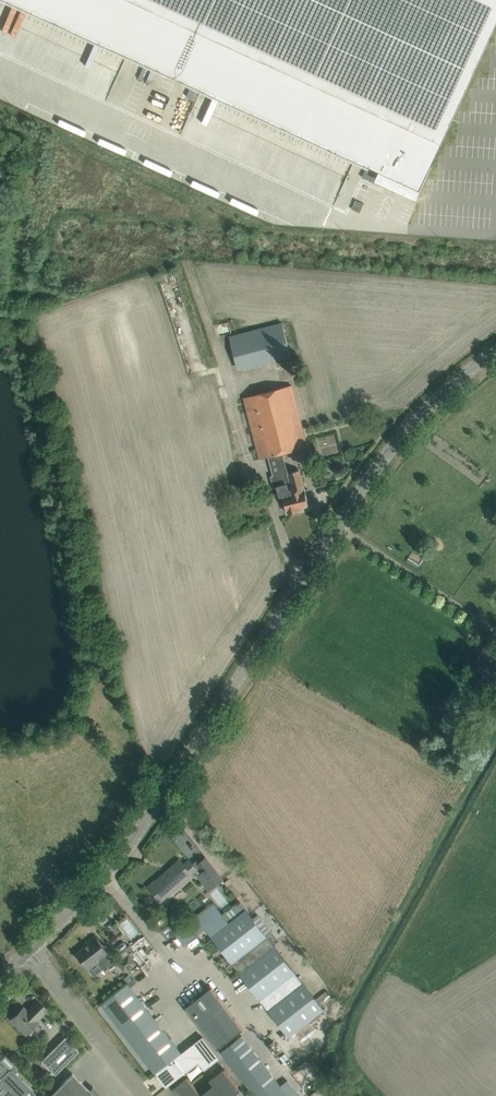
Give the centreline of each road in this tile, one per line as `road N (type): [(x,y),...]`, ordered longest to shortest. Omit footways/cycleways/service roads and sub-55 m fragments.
road 1 (tertiary): [(28,949),(154,807),(390,450),(495,352)]
road 2 (residential): [(145,1095),(28,949)]

